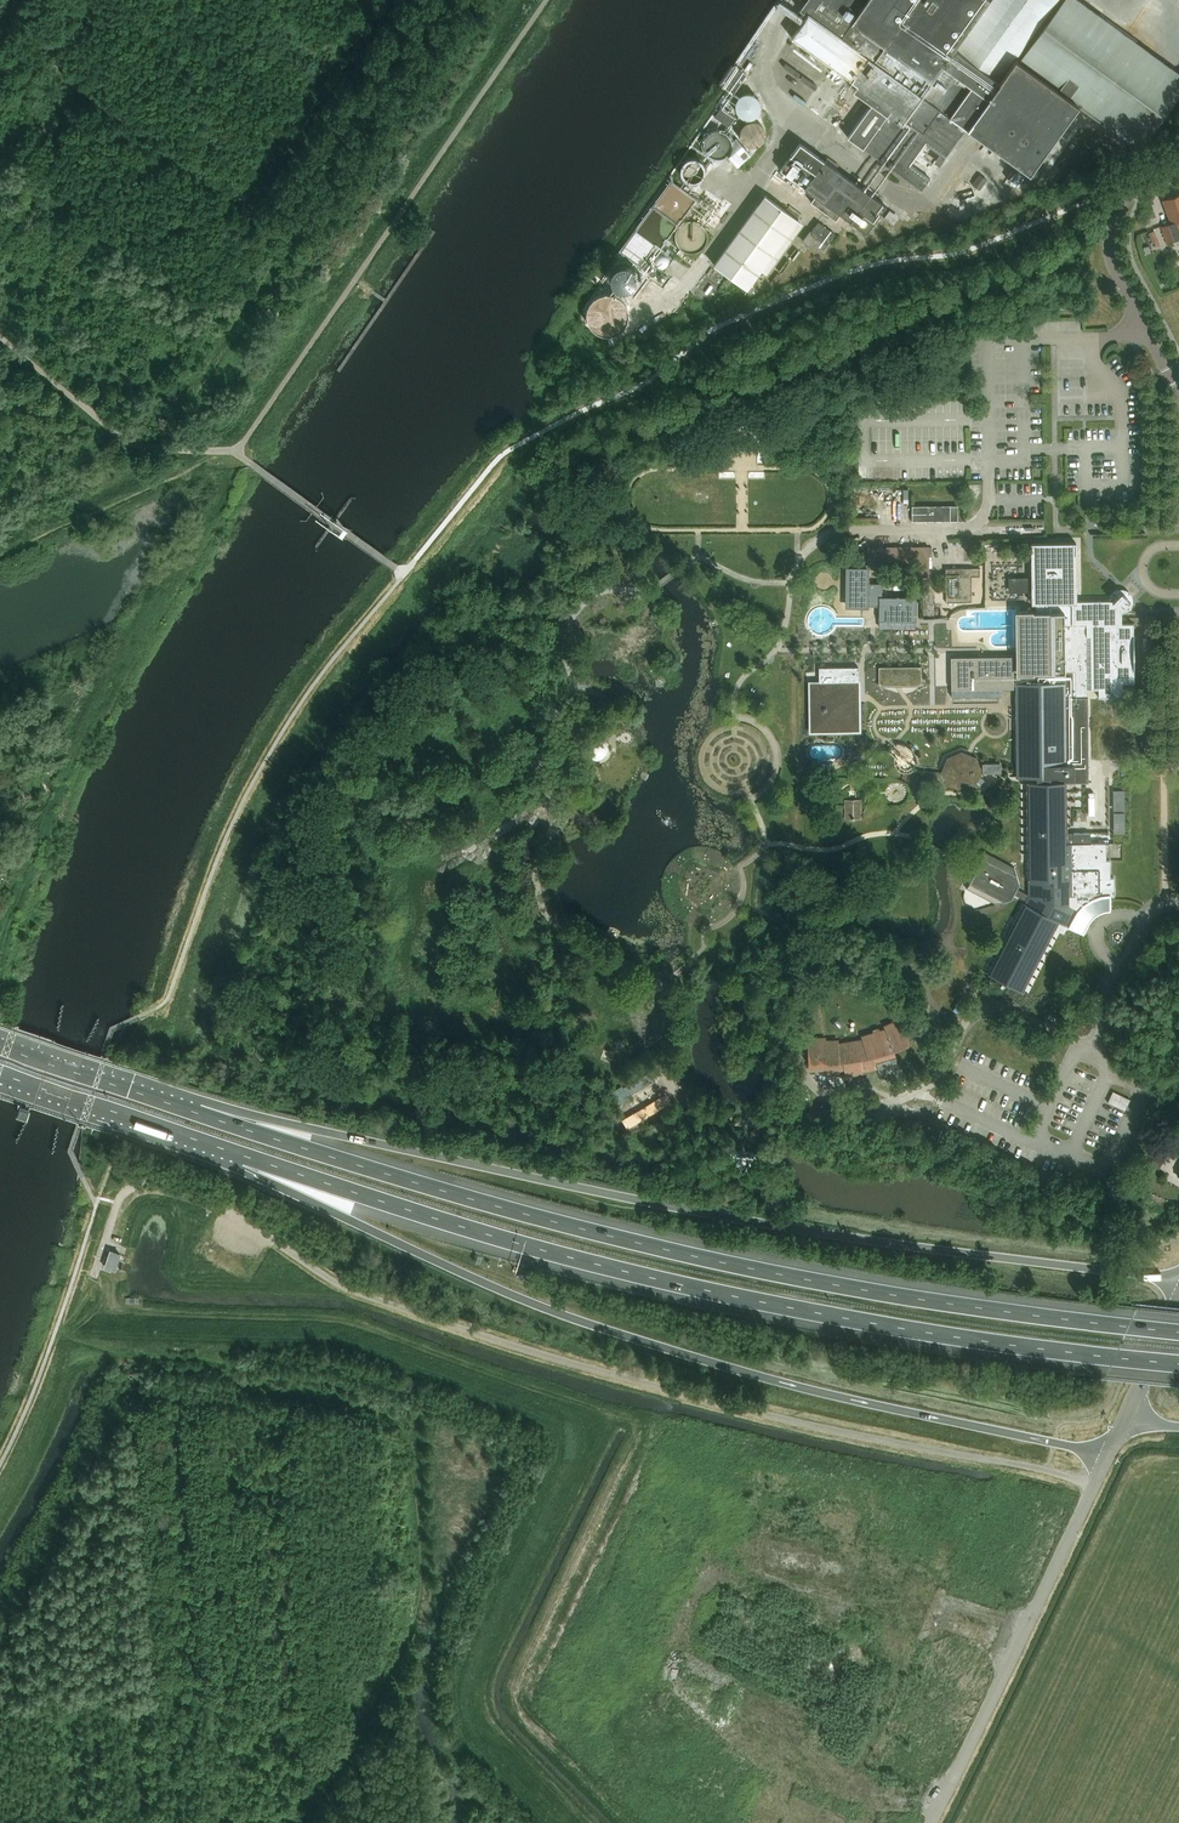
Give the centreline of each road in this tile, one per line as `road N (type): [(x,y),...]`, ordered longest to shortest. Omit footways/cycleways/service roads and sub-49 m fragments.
road 1 (motorway): [(1178,1332),(931,1301),(683,1254),(468,1198),(201,1113)]
road 2 (motorway): [(1178,1282),(832,1237),(201,1113)]
road 3 (motorway): [(244,1156),(473,1230),(684,1285),(910,1329),(1178,1364)]
road 4 (motorway): [(244,1156),(349,1220),(577,1320),(778,1381),(1109,1456)]
road 5 (track): [(54,1335),(139,1359),(214,1361),(255,1391),(340,1400),(396,1420),(410,1436),(421,1555),(417,1620),(363,1738),(299,1822)]
road 6 (track): [(0,34),(293,238),(197,381),(176,389),(109,381),(81,405)]
road 7 (tertiary): [(933,1822),(1109,1456)]
road 8 (tertiary): [(1178,390),(1111,244),(1130,192),(1178,166)]
road 9 (motorway): [(0,1075),(244,1156)]
road 10 (track): [(394,0),(251,210)]
road 11 (motorway): [(201,1113),(0,1044)]
road 12 (tertiary): [(1128,1414),(1178,1300)]

